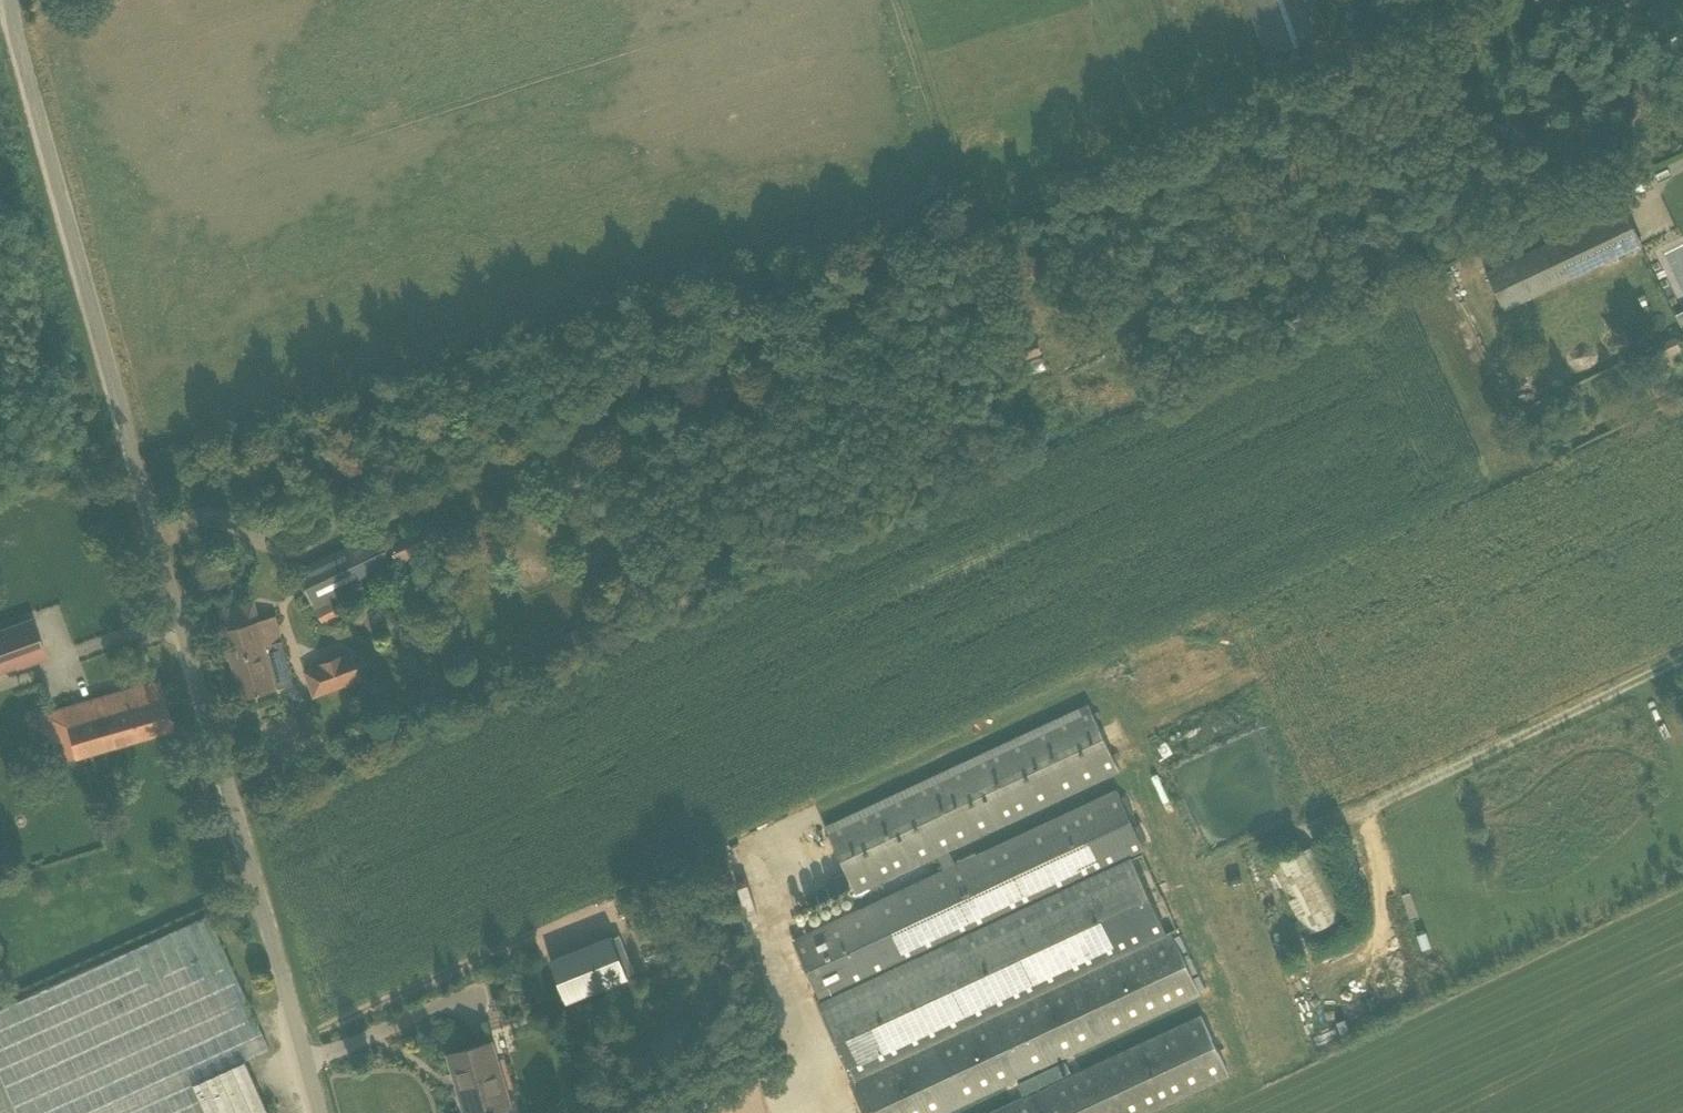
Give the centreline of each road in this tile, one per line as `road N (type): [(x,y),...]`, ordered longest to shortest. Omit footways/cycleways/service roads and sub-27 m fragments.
road 1 (unclassified): [(305,1112),(12,0)]

